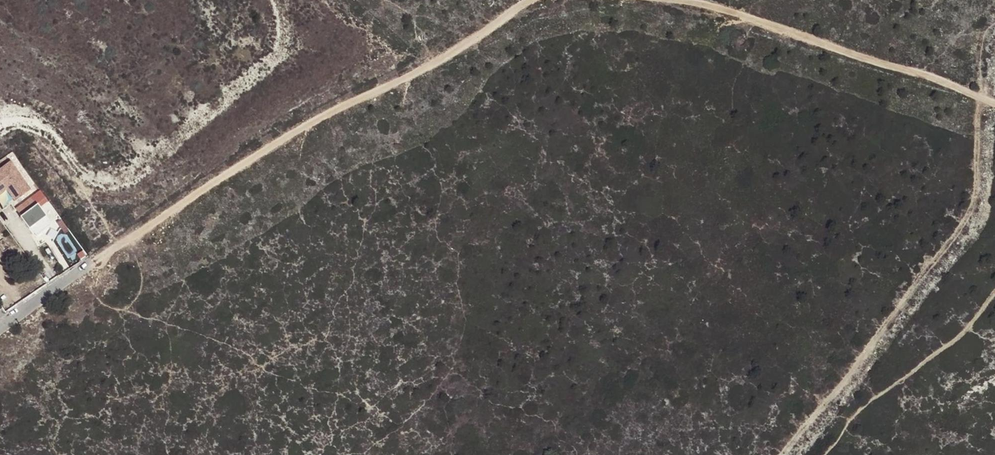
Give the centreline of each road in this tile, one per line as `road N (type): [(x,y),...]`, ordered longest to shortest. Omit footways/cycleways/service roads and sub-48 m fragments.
road 1 (track): [(532,0),(201,184),(91,262)]
road 2 (track): [(994,102),(706,3),(673,0)]
road 3 (track): [(825,454),(852,414),(965,332),(994,290)]

